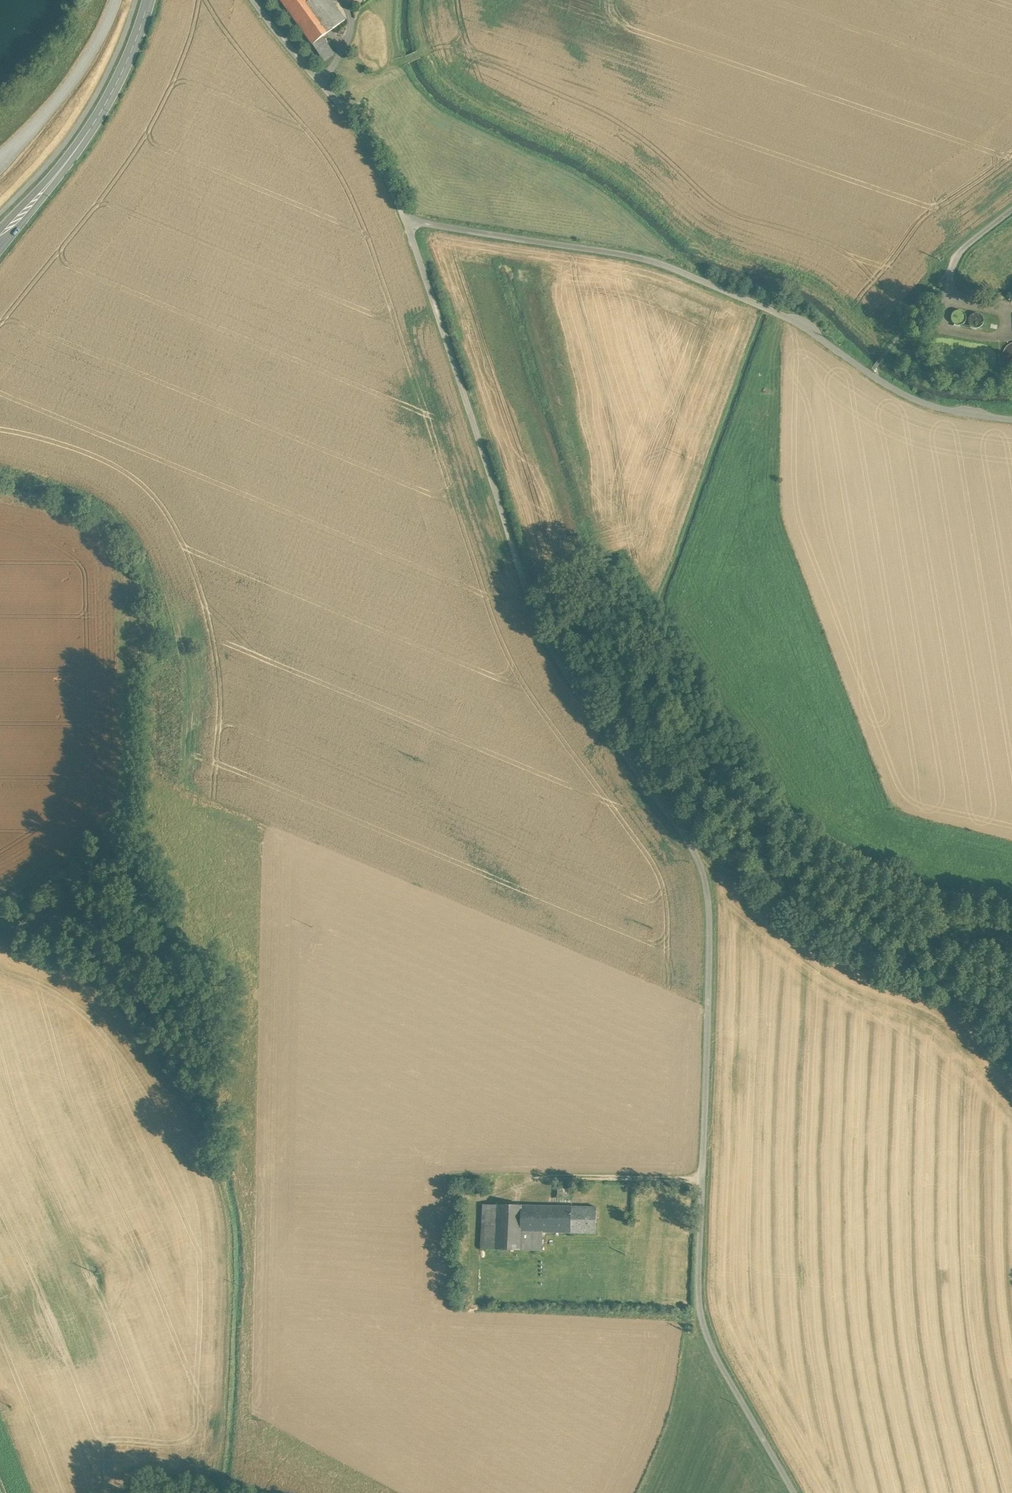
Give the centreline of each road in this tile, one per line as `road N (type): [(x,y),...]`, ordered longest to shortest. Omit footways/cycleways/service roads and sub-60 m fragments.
road 1 (track): [(1011,420),(910,397),(815,333),(670,262),(403,217),(550,640),(707,861),(701,1319),(794,1492)]
road 2 (secondary): [(0,239),(107,104),(148,0)]
road 3 (unclassified): [(403,217),(360,130),(255,0)]
road 4 (track): [(520,1176),(704,1180)]

